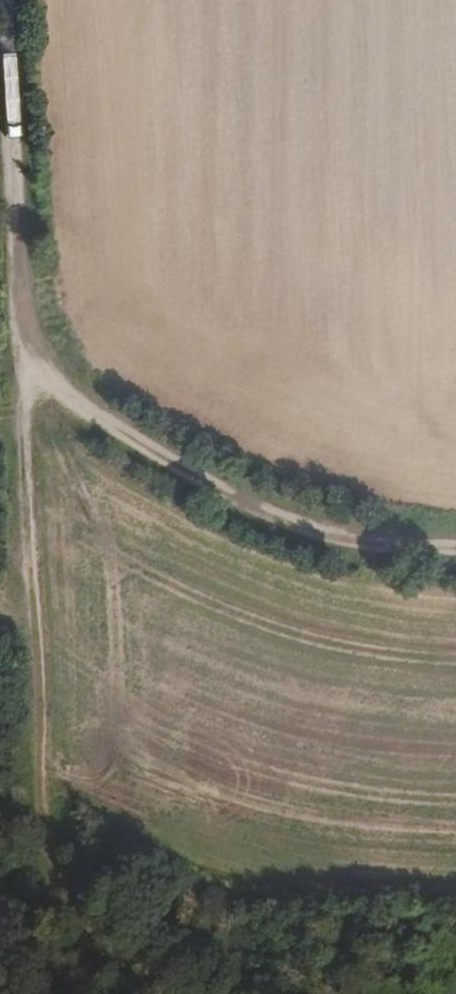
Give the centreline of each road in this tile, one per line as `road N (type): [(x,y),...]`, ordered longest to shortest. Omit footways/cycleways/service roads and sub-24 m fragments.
road 1 (track): [(13,0),(73,855),(136,977),(160,993)]
road 2 (track): [(40,341),(191,469),(392,542),(455,539)]

